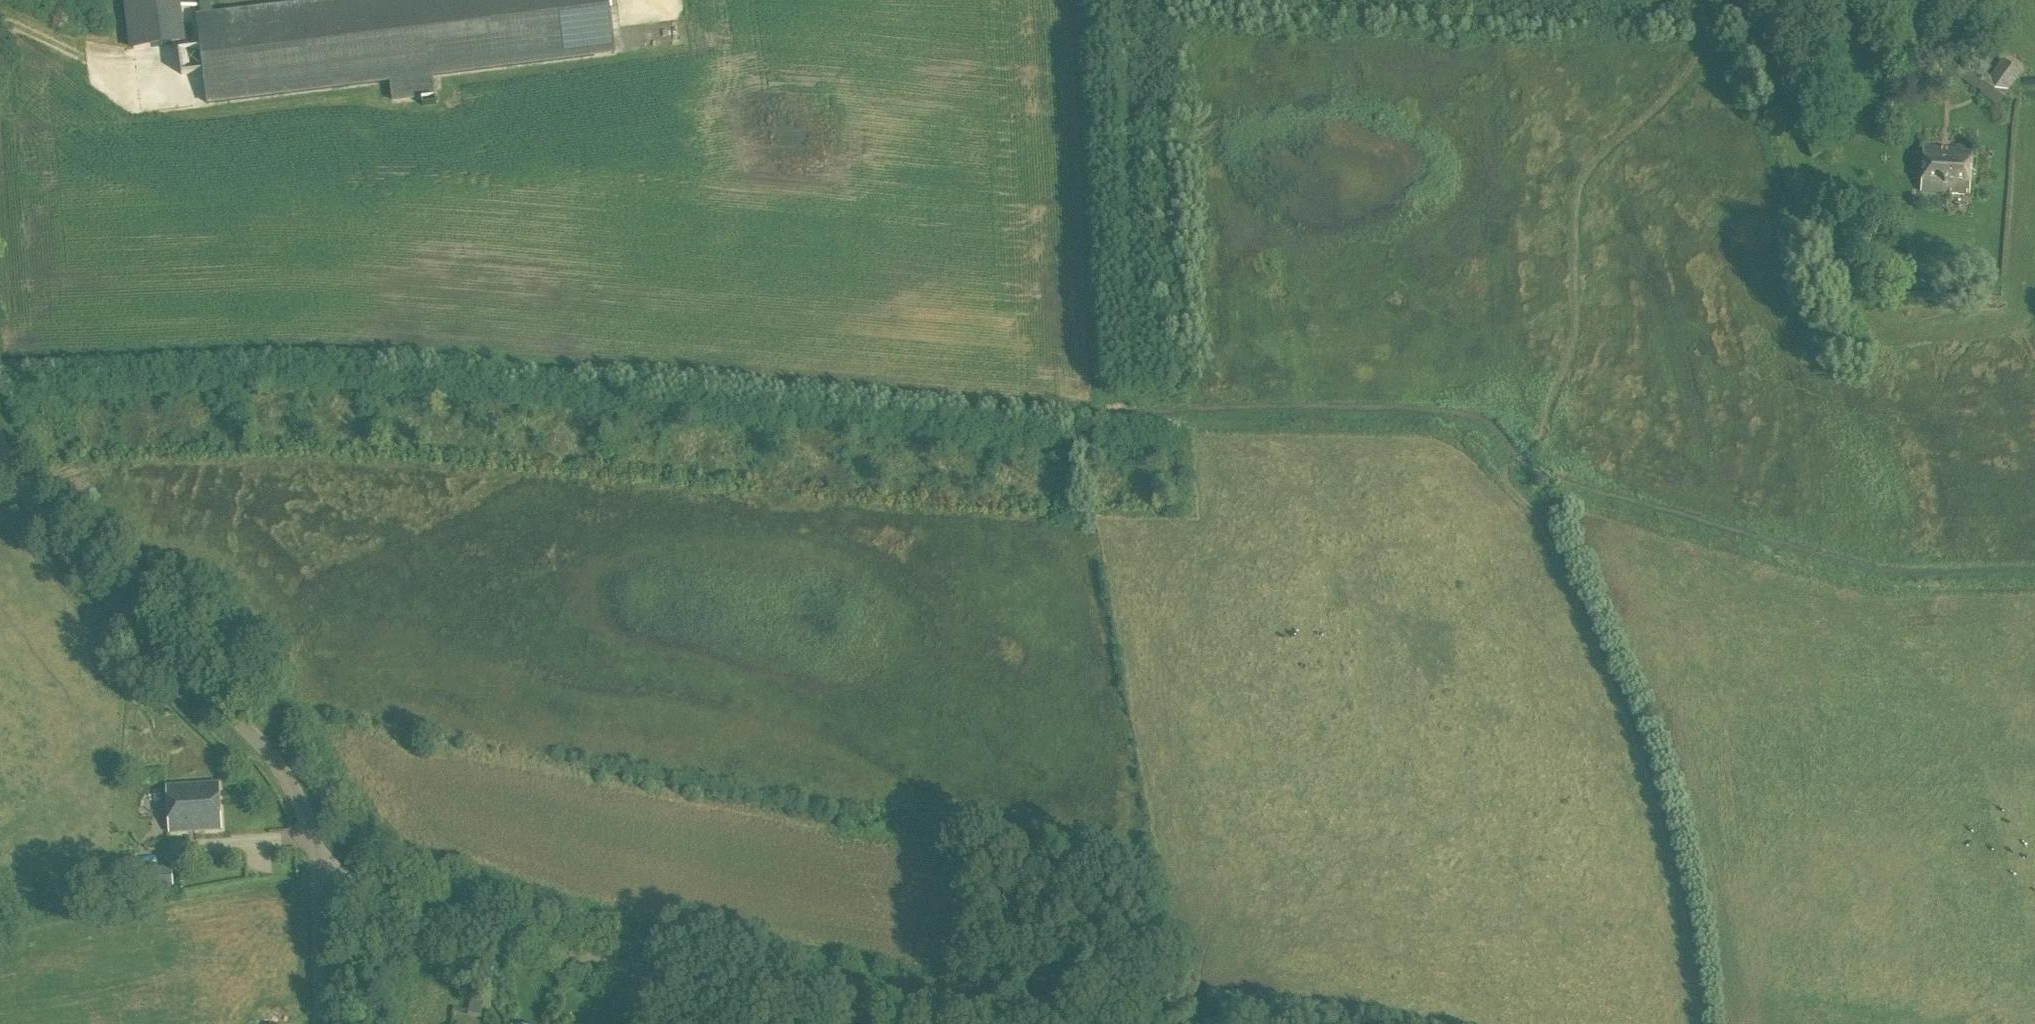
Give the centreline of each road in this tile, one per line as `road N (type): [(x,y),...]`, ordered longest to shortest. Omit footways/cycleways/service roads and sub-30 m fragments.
road 1 (unclassified): [(319,1023),(315,849),(294,789),(261,743),(58,538),(0,449)]
road 2 (track): [(1738,0),(1852,329),(1877,338),(2014,320)]
road 3 (track): [(991,1023),(644,970)]
road 4 (track): [(644,970),(452,922),(315,865)]

